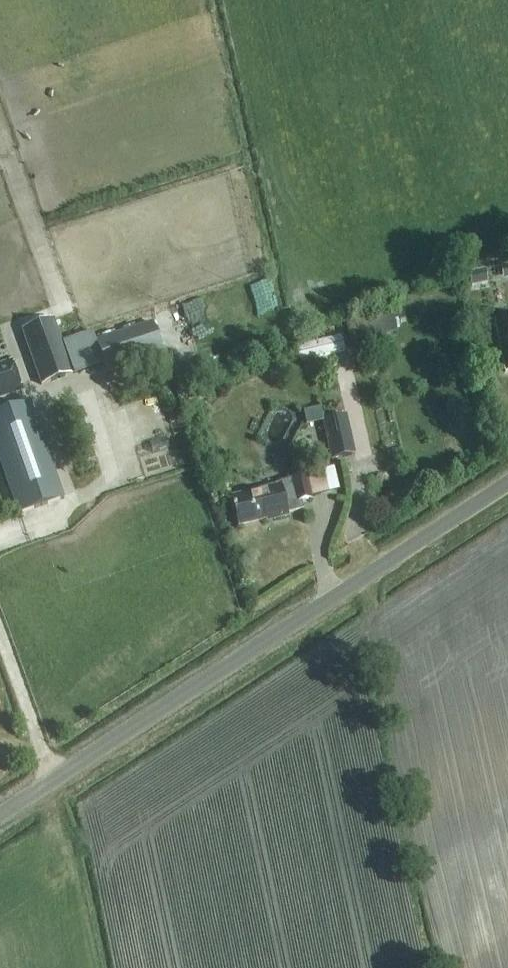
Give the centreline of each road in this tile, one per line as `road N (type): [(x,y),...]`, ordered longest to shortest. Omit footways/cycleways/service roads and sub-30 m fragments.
road 1 (unclassified): [(0,814),(507,482)]
road 2 (track): [(51,781),(0,643)]

